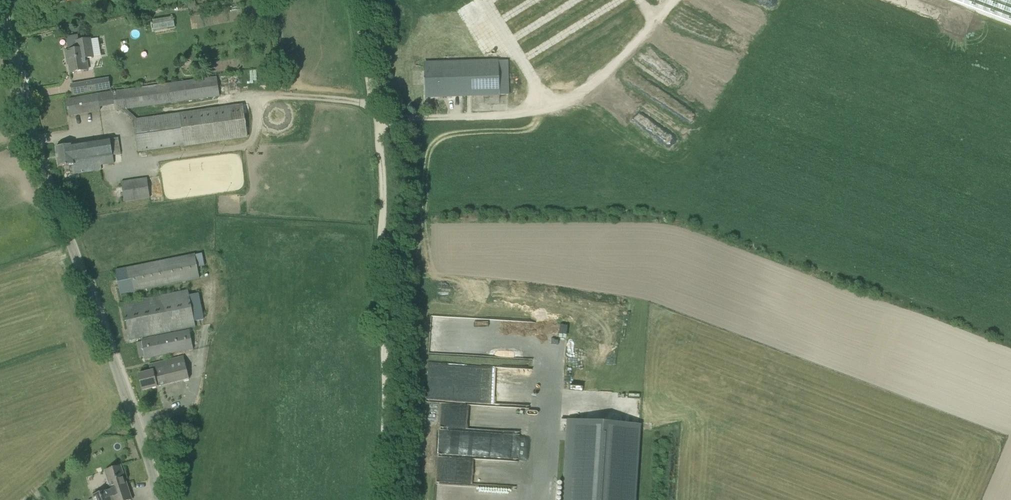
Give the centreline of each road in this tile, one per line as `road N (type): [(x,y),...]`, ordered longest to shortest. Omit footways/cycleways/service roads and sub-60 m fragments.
road 1 (unclassified): [(156,499),(37,161),(0,0)]
road 2 (track): [(381,499),(389,403),(385,121),(358,0)]

